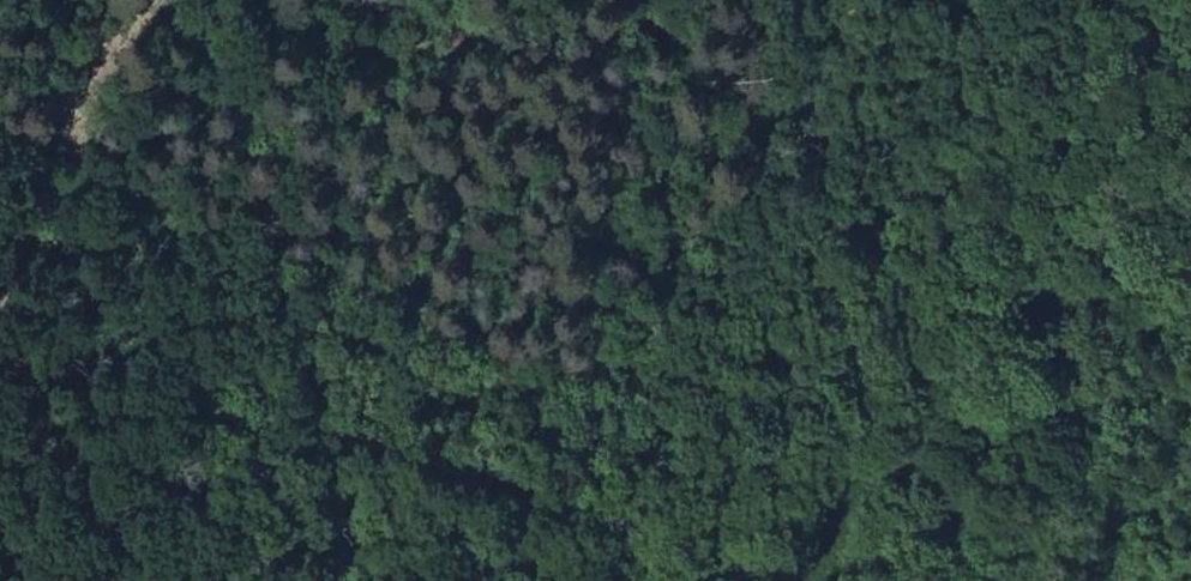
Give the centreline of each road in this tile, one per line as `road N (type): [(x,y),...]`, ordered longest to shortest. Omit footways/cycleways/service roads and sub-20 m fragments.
road 1 (track): [(648,580),(676,471),(764,298),(856,0)]

